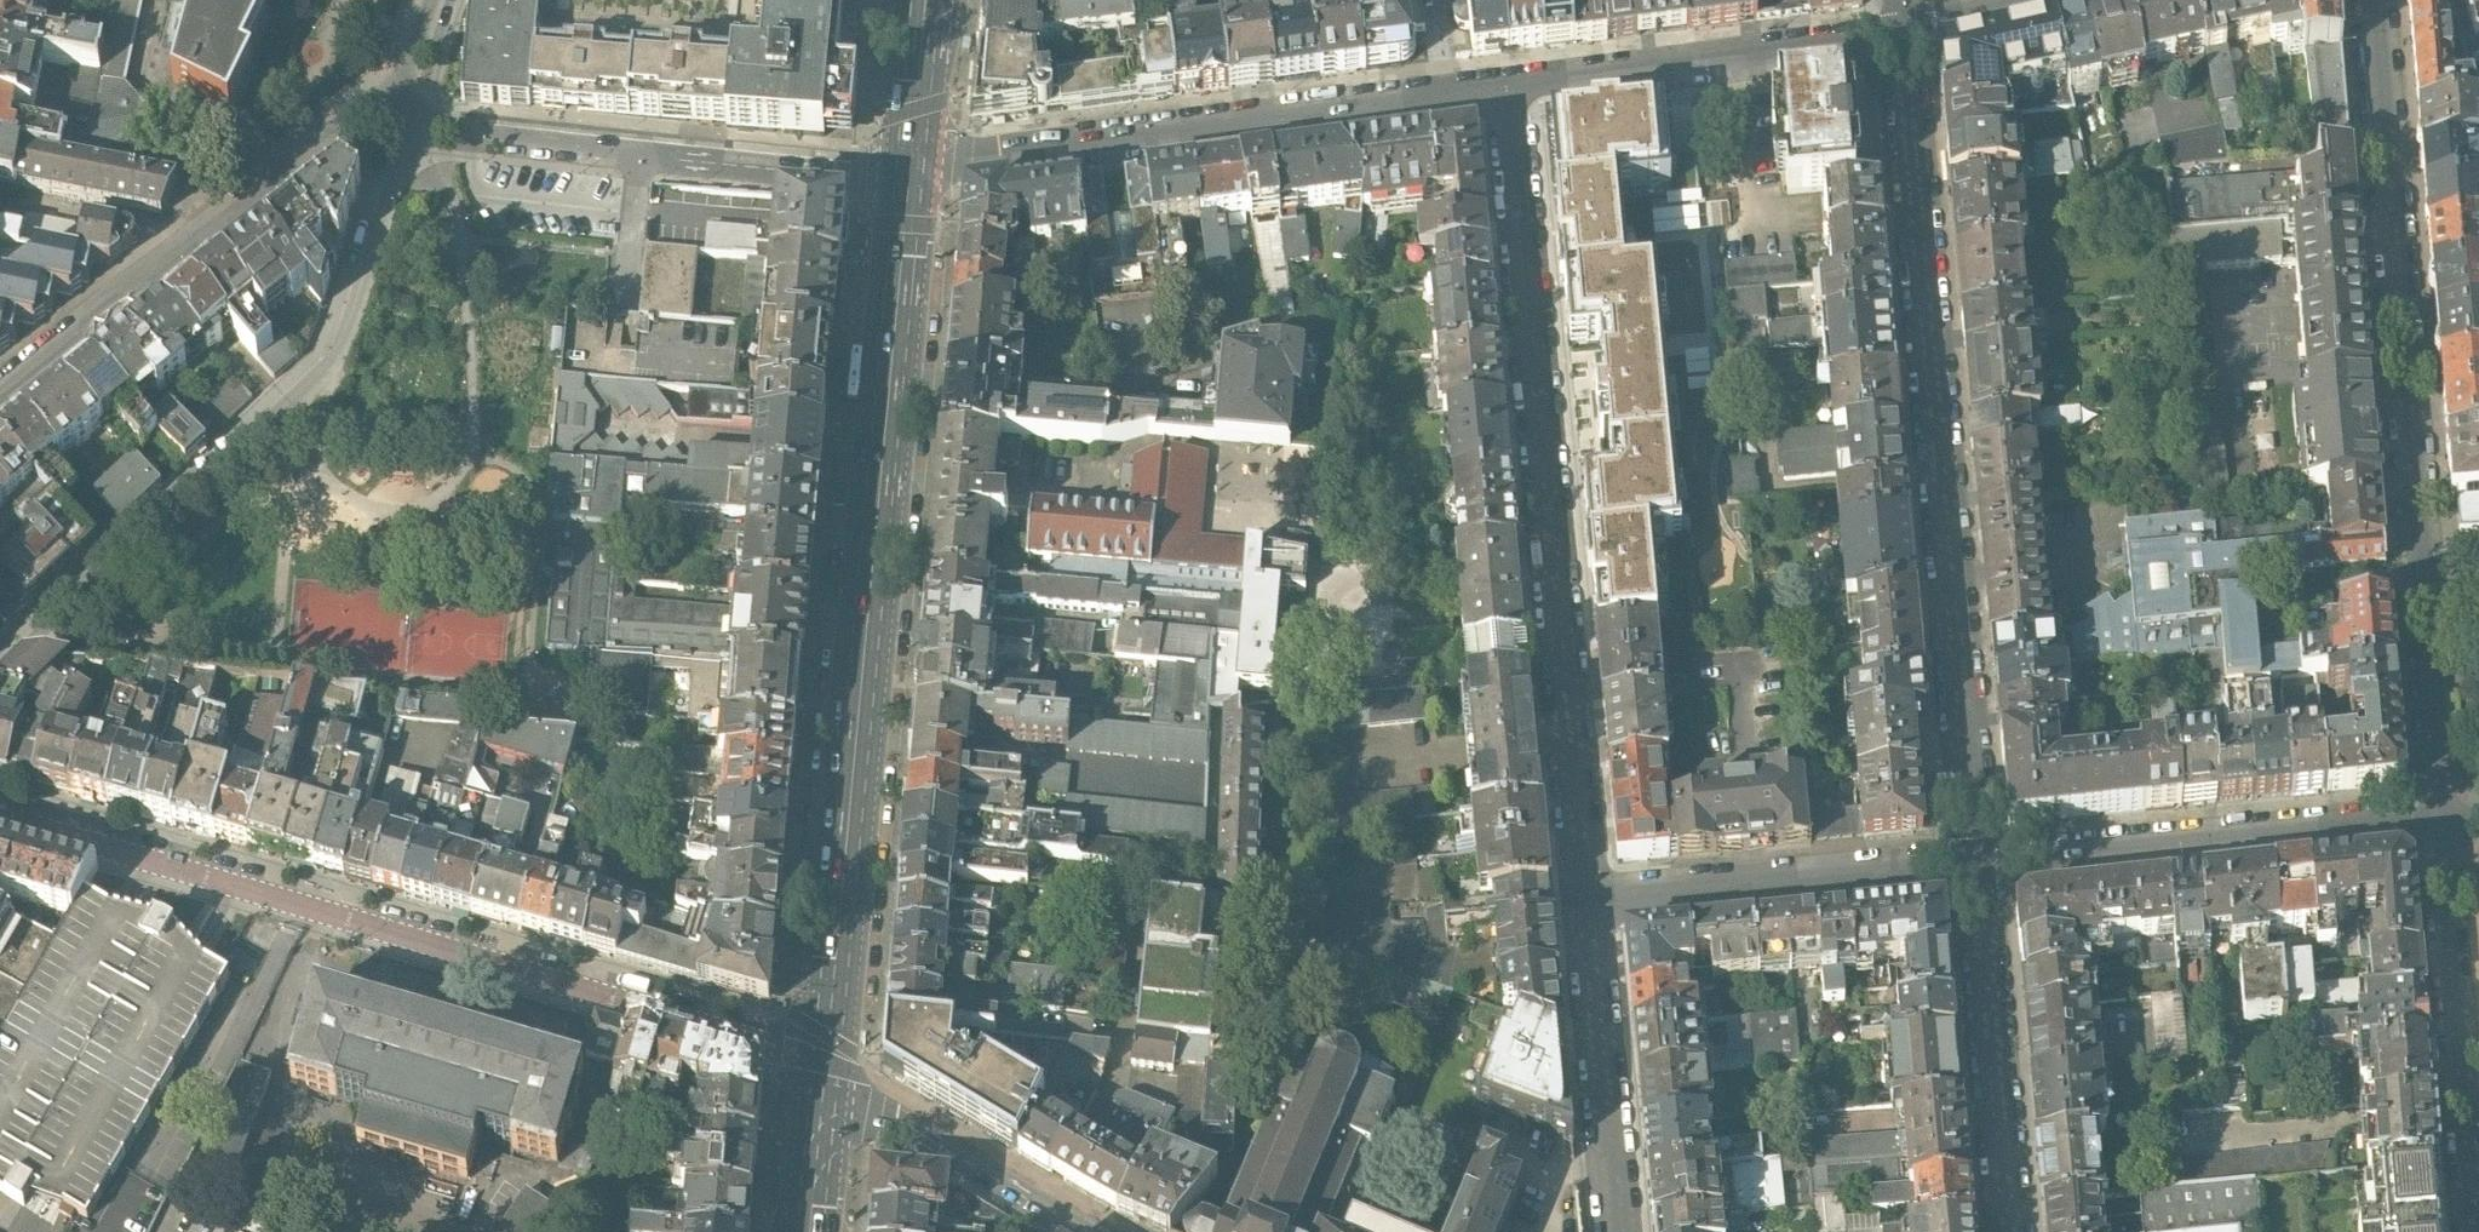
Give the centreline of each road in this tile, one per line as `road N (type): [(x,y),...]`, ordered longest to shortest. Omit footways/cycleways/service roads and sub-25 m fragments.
road 1 (primary): [(910,164),(827,1075)]
road 2 (residential): [(1903,30),(1976,852)]
road 3 (residential): [(2444,821),(2378,0)]
road 4 (residential): [(1589,898),(1510,88)]
road 5 (residential): [(769,1039),(0,814)]
road 6 (residential): [(0,666),(333,350),(407,109)]
road 7 (residential): [(910,164),(1510,88)]
road 8 (residential): [(407,109),(426,129),(638,153),(859,173),(910,164)]
road 9 (residential): [(2444,821),(1976,852)]
road 10 (residential): [(2476,1231),(2444,821)]
road 11 (residential): [(1903,30),(1510,88)]
road 12 (residential): [(1976,852),(1589,898)]
road 13 (residential): [(1976,852),(2011,1231)]
road 14 (residential): [(0,395),(293,167)]
road 15 (residential): [(1617,1231),(1589,898)]
road 16 (residential): [(1083,1231),(827,1075)]
road 17 (primary): [(926,0),(910,164)]
road 18 (primary): [(827,1075),(812,1231)]
road 19 (residential): [(293,167),(343,128),(383,108),(407,109)]
road 20 (residential): [(2021,0),(1903,30)]

